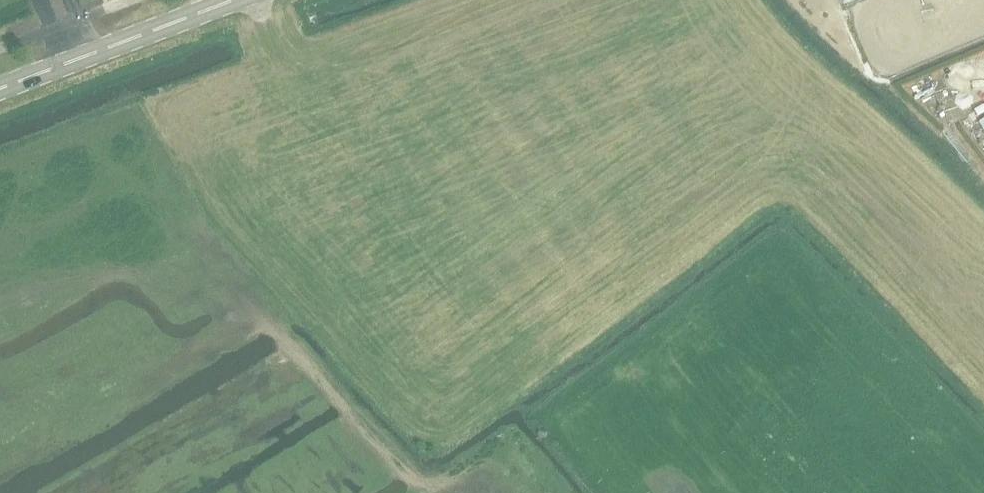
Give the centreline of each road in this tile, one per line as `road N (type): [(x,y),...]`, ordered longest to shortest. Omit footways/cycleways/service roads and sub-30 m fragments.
road 1 (secondary): [(0,88),(235,0)]

